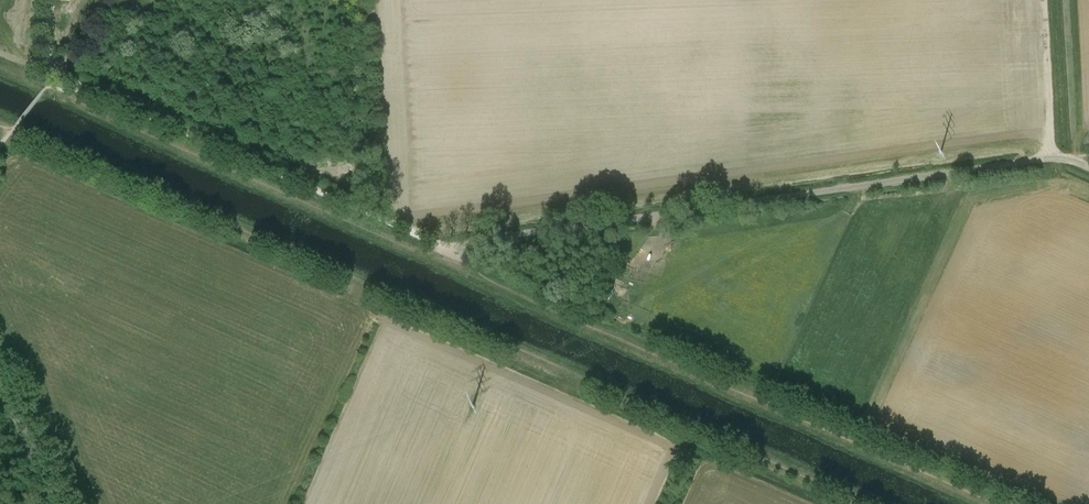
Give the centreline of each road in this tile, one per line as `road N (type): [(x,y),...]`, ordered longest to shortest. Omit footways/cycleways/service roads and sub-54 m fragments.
road 1 (unclassified): [(1088,166),(1052,157),(468,245),(432,241)]
road 2 (track): [(432,241),(81,88)]
road 3 (track): [(1052,157),(1045,0)]
road 4 (unclassified): [(55,503),(0,377)]

